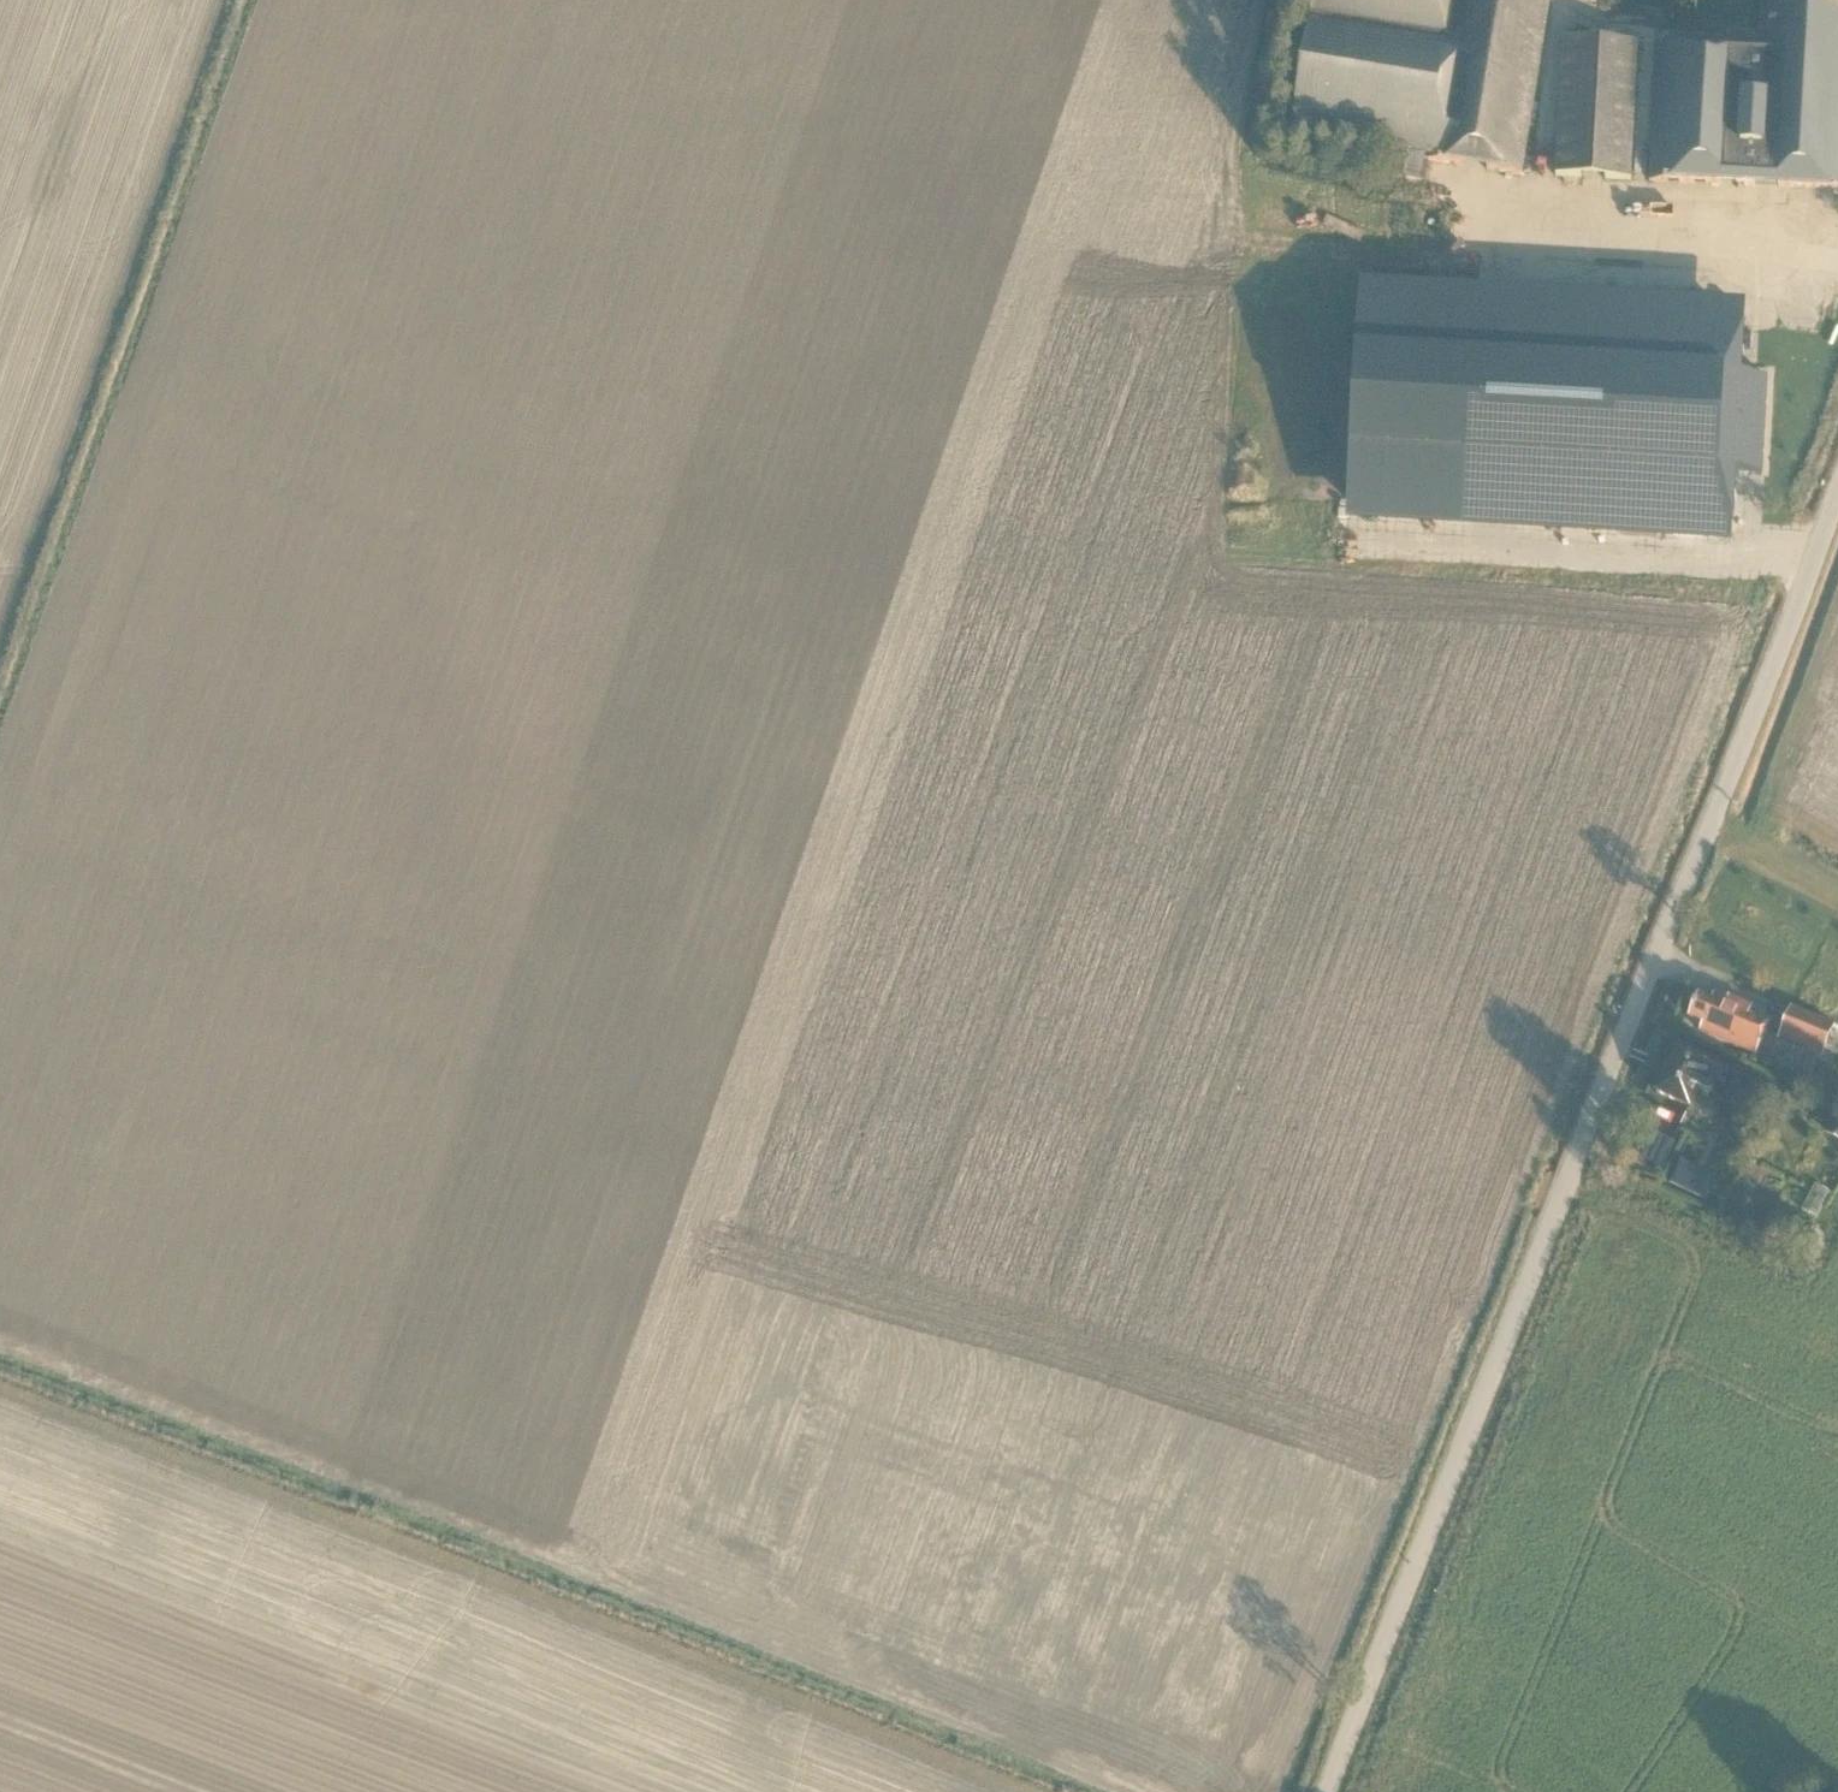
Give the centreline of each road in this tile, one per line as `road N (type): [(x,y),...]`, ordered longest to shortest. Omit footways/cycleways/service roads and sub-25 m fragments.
road 1 (tertiary): [(1333,1791),(1837,507)]

